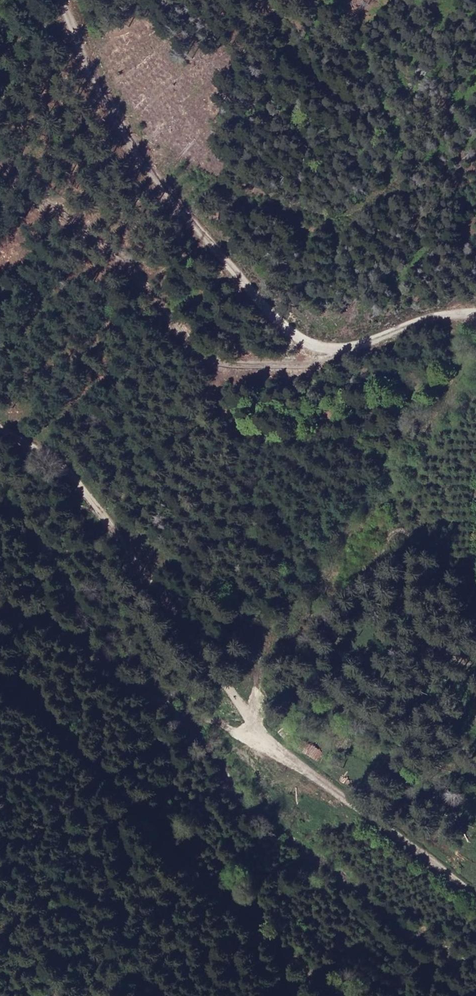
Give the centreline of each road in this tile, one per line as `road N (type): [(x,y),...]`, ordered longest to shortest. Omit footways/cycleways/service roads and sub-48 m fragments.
road 1 (track): [(0,427),(59,461),(263,738),(475,902)]
road 2 (track): [(475,319),(402,325),(337,357),(245,299),(56,0)]
road 3 (track): [(263,738),(179,714),(0,617)]

